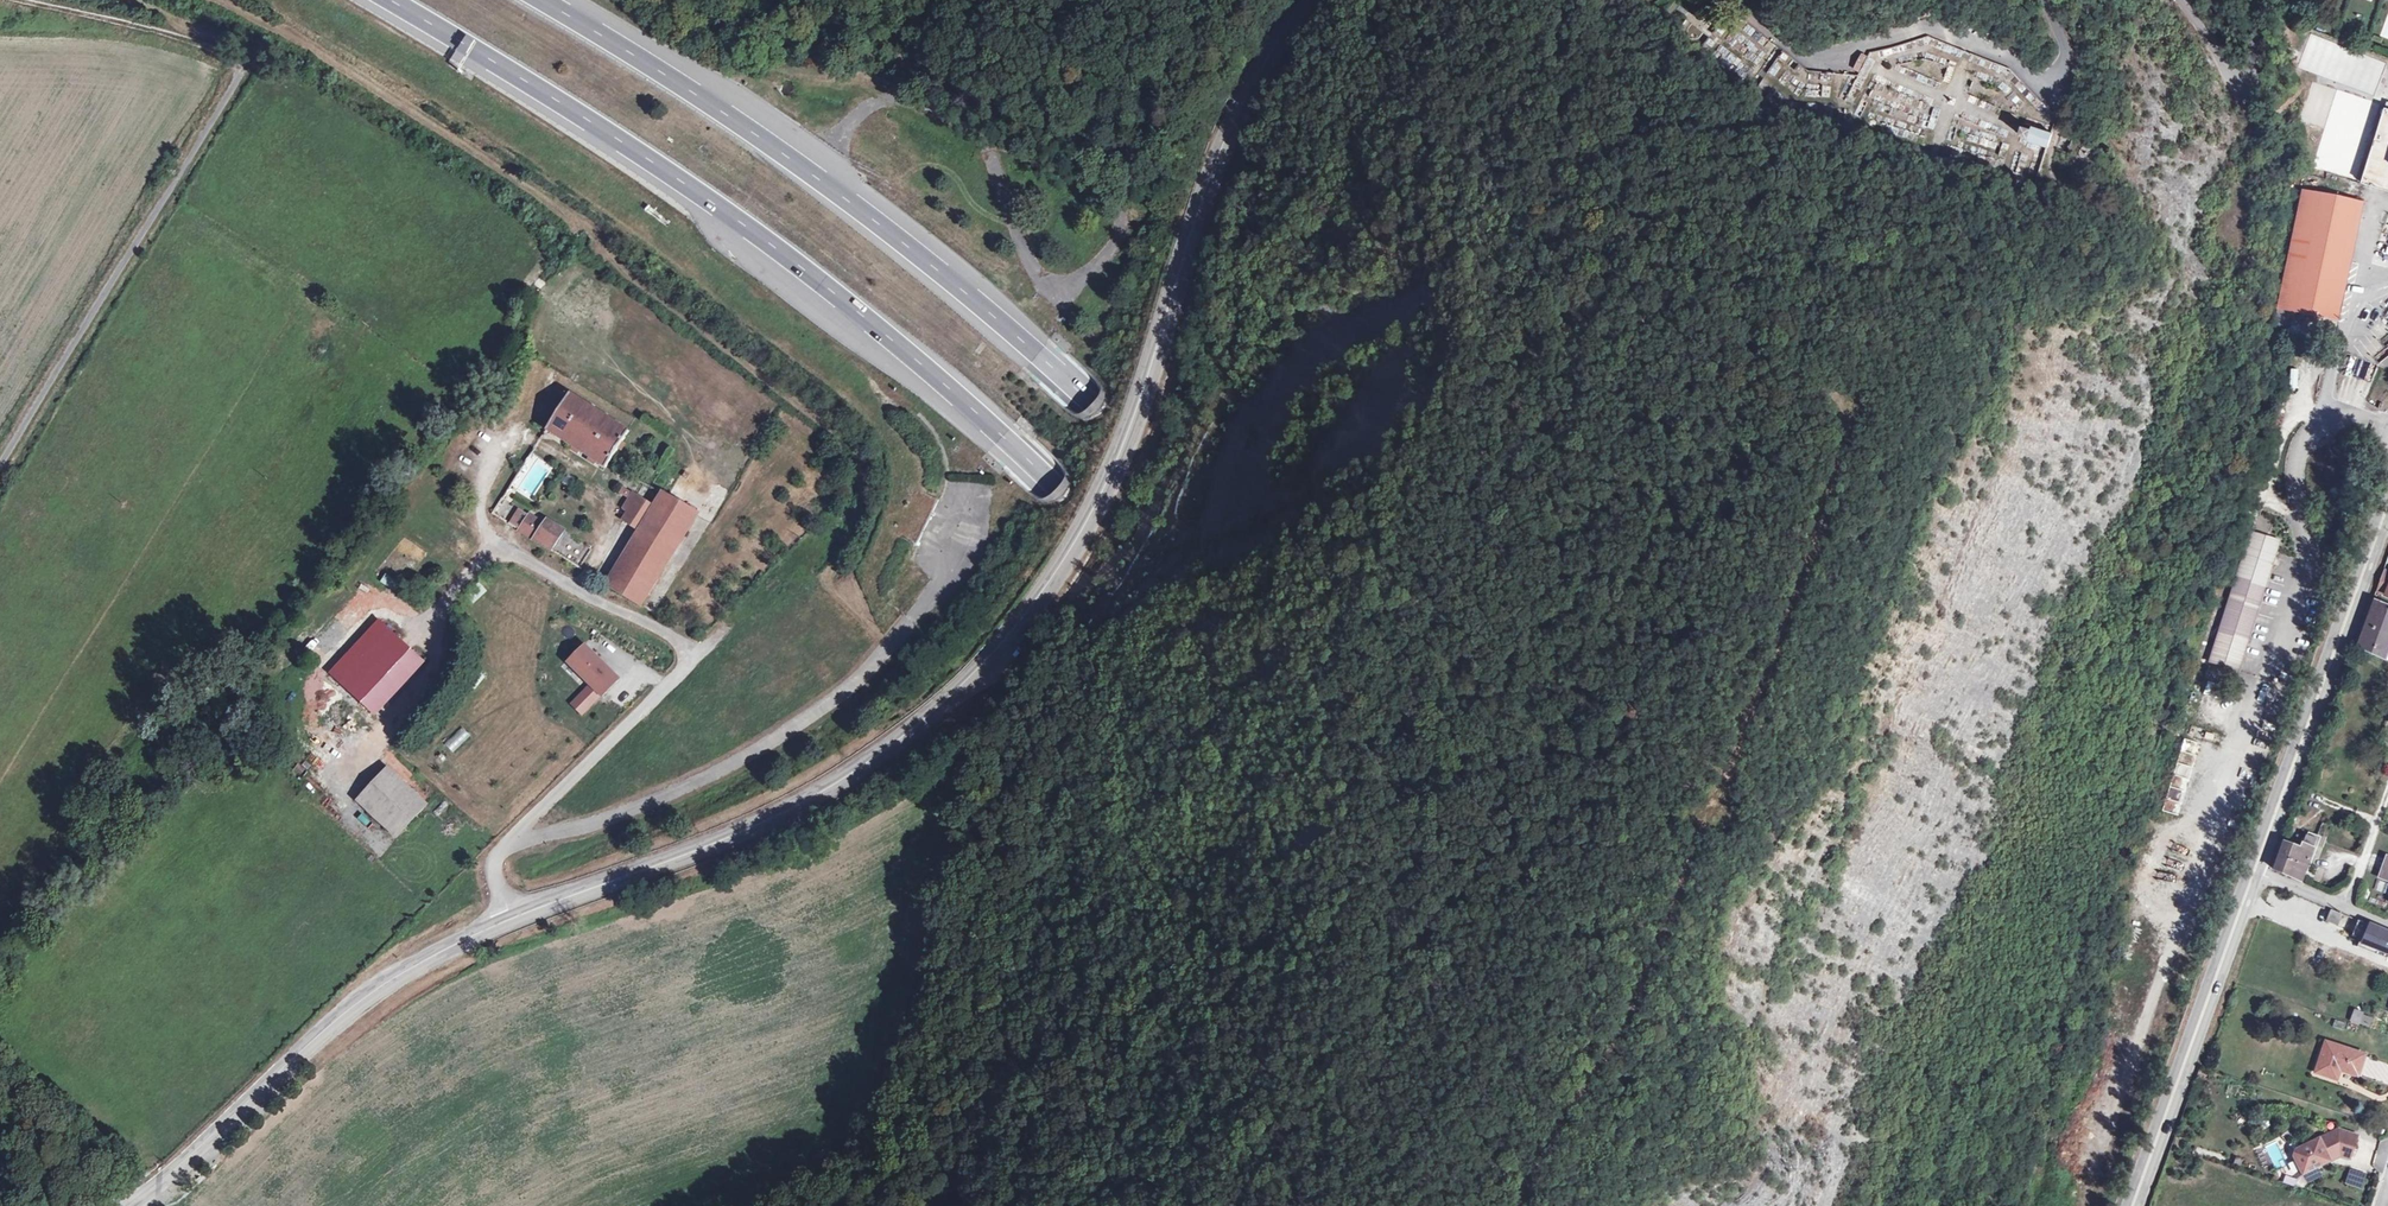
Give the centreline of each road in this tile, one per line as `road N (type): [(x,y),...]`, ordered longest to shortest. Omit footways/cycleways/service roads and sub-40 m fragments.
road 1 (motorway): [(387,0),(637,153),(787,258),(1206,612),(1349,755),(1440,864),(1564,1051),(1645,1205)]
road 2 (motorway): [(1706,1205),(1603,1024),(1474,833),(1318,638),(1205,514),(1007,325),(909,248),(759,134),(544,0)]
road 3 (tertiary): [(1312,0),(1261,70),(1225,139),(1108,477),(1074,544),(990,658),(944,703),(829,786),(741,831),(514,918)]
road 4 (tertiary): [(514,918),(375,990),(126,1205)]
road 5 (unclassified): [(247,63),(0,469)]
road 6 (primary): [(2387,494),(2253,872)]
road 7 (primary): [(2253,872),(2132,1205)]
road 8 (unclassified): [(514,918),(494,863),(511,835),(697,657)]
road 9 (track): [(19,0),(128,23),(247,63)]
road 10 (residential): [(2387,922),(2253,872)]

